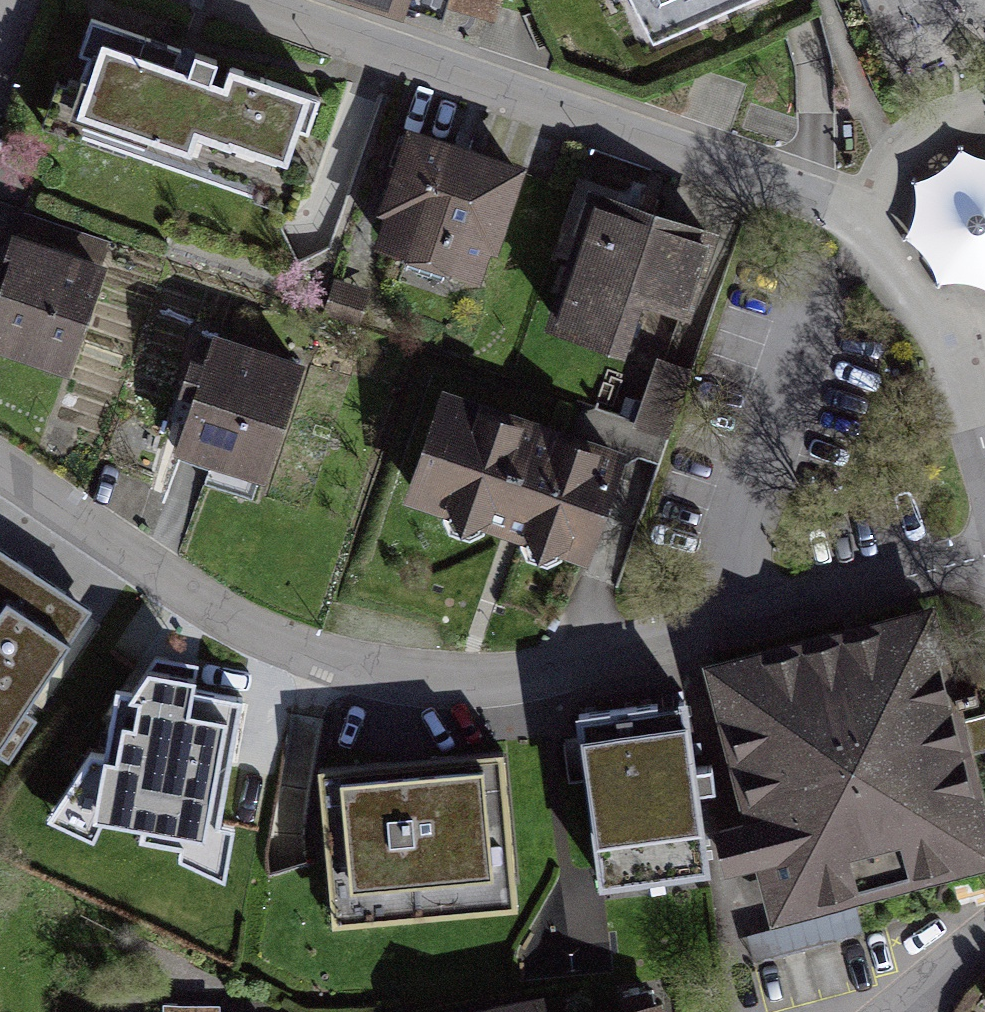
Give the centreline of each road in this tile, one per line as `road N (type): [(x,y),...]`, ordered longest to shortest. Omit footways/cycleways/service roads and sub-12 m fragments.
road 1 (residential): [(0,454),(159,581),(292,650),(408,679),(524,682),(984,557)]
road 2 (residential): [(984,451),(955,345),(883,241),(847,211),(245,0)]

